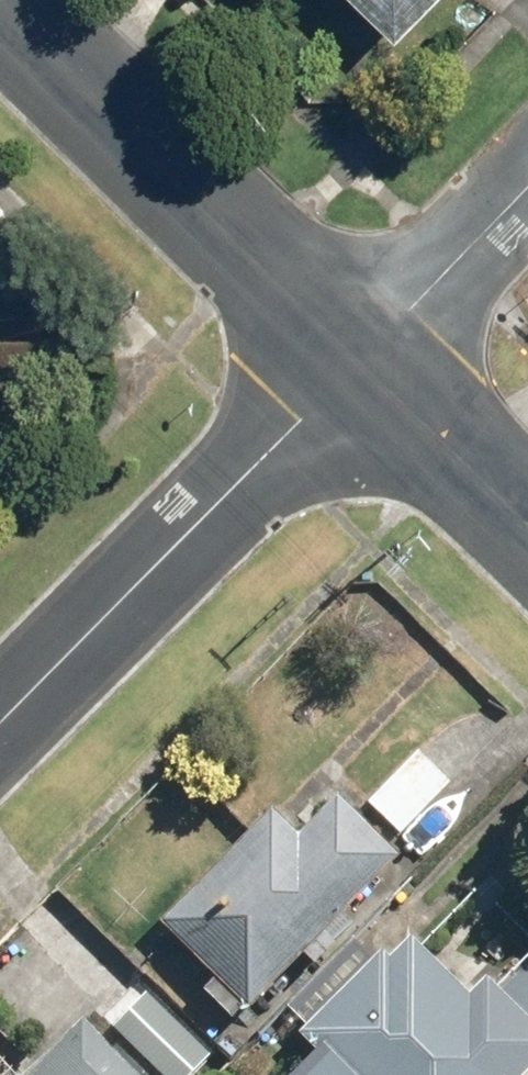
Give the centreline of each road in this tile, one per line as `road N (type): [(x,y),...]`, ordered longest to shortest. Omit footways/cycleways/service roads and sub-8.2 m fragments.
road 1 (residential): [(362,360),(0,721)]
road 2 (residential): [(0,2),(362,360)]
road 3 (residential): [(527,191),(362,360)]
road 4 (residential): [(362,360),(527,522)]

